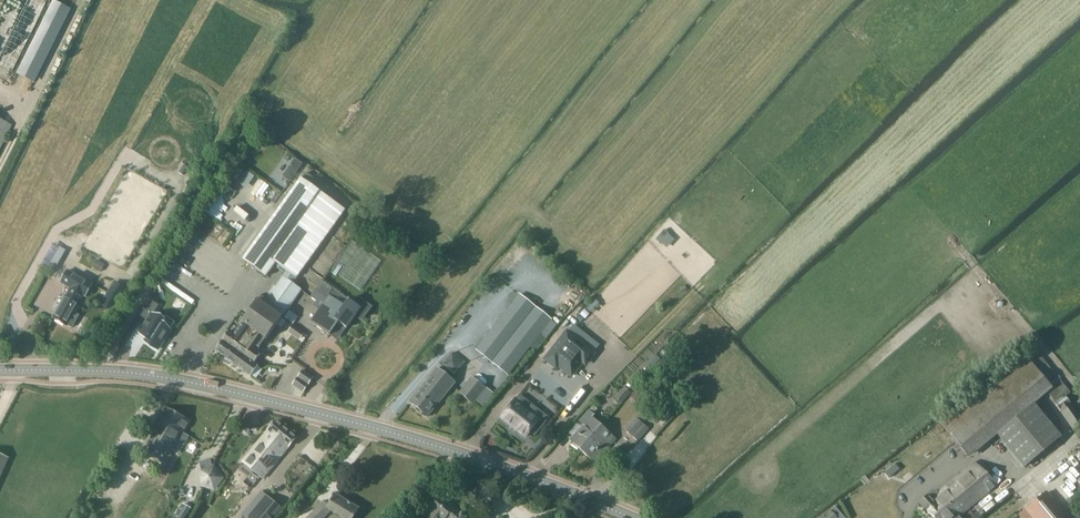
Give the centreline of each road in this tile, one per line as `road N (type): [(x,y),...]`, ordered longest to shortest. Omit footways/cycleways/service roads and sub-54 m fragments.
road 1 (secondary): [(629,517),(438,447),(194,383),(0,372)]
road 2 (track): [(0,169),(85,0)]

